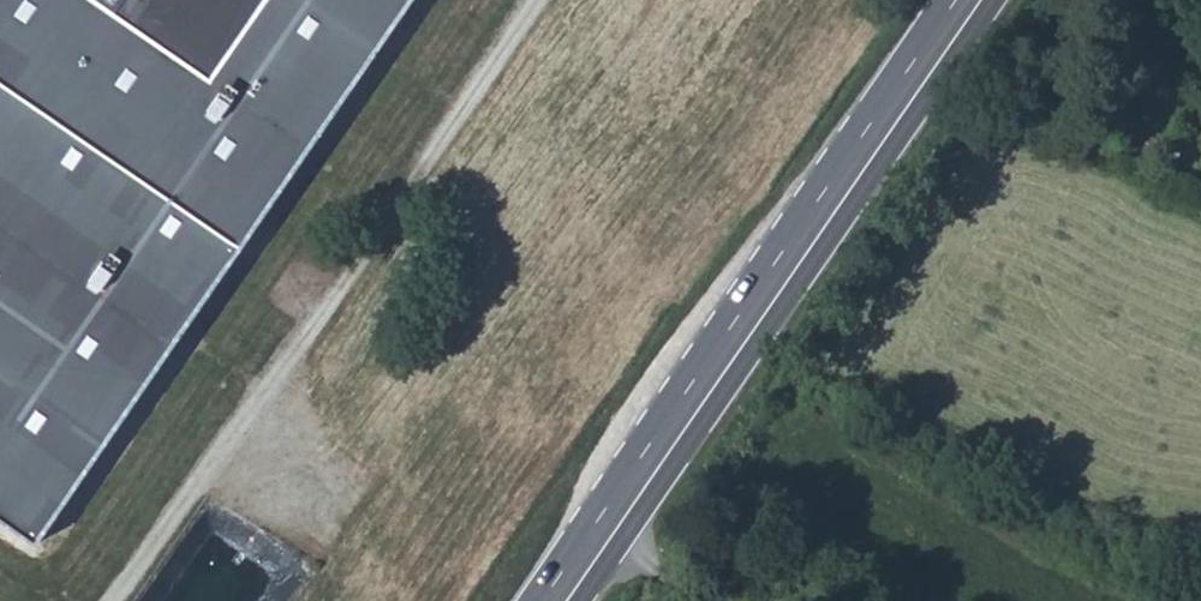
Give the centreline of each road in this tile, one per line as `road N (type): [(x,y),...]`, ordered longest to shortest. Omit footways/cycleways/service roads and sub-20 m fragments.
road 1 (primary): [(971,0),(557,600)]

